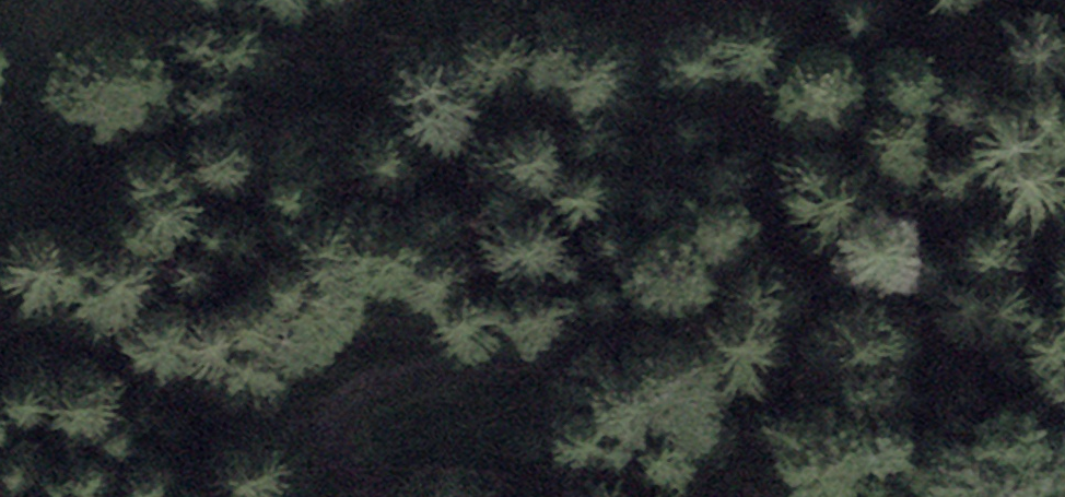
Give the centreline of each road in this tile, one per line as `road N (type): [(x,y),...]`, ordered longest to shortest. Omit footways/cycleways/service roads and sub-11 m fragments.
road 1 (track): [(1064,189),(783,214),(346,402),(218,416),(0,311)]
road 2 (track): [(346,402),(327,444),(434,477),(760,496)]

